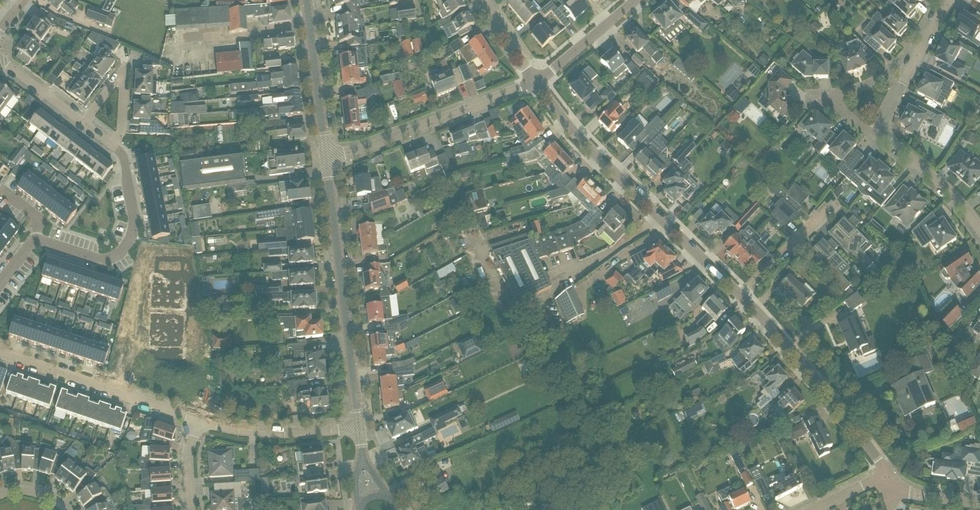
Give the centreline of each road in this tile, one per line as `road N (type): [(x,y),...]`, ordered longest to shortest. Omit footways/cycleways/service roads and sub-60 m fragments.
road 1 (residential): [(745,297),(538,82)]
road 2 (residential): [(979,228),(958,199),(884,137),(891,102),(951,0)]
road 3 (unclassified): [(358,429),(325,156)]
road 4 (residential): [(0,284),(36,242),(100,260),(123,250),(134,229),(132,205),(124,160),(111,144)]
road 5 (residential): [(886,485),(877,462),(745,297)]
road 6 (residential): [(325,156),(368,148),(538,82)]
road 7 (residential): [(200,421),(0,352)]
road 8 (residential): [(358,429),(265,434),(200,421)]
road 9 (unclassified): [(325,156),(306,0)]
road 10 (residential): [(745,297),(838,201)]
road 11 (residential): [(84,123),(121,76),(122,133),(111,144)]
road 12 (residential): [(538,82),(640,0)]

